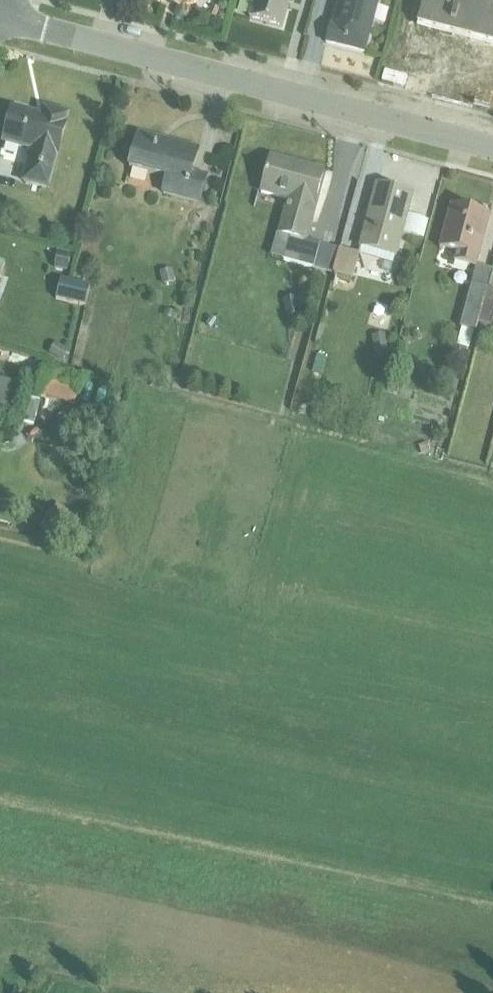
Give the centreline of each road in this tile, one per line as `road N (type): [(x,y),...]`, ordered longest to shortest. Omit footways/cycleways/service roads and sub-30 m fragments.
road 1 (residential): [(492,149),(0,18)]

